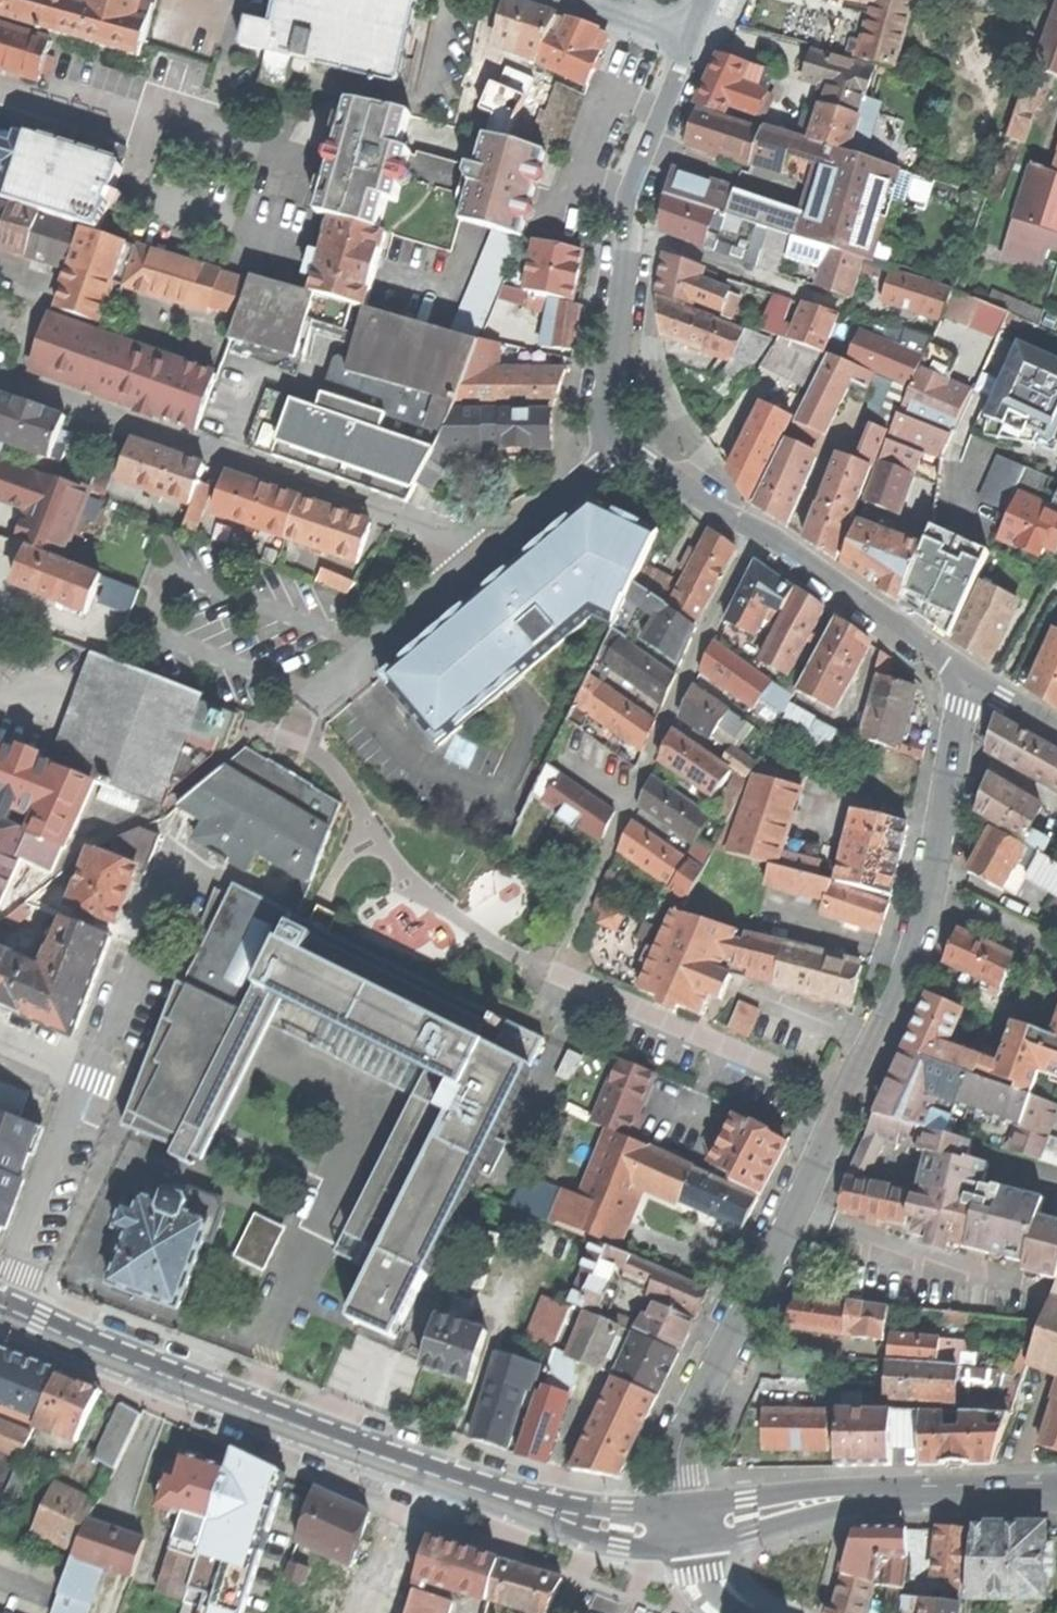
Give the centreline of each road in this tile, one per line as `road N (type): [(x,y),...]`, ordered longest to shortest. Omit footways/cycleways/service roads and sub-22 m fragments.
road 1 (residential): [(967,683),(922,920),(680,1445),(687,1523)]
road 2 (tertiary): [(687,1523),(622,1526),(455,1492),(6,1314)]
road 3 (residential): [(17,385),(496,544)]
road 4 (residential): [(755,533),(589,897)]
road 5 (residential): [(684,57),(639,196),(610,424),(625,439)]
road 6 (tertiary): [(687,1523),(839,1498),(1056,1492)]
road 7 (residential): [(755,533),(967,683)]
road 8 (residential): [(6,1314),(93,1074)]
road 9 (unclassified): [(496,544),(308,703)]
road 10 (residential): [(625,439),(496,544)]
road 11 (residential): [(625,439),(755,533)]
road 12 (residential): [(575,0),(691,36)]

